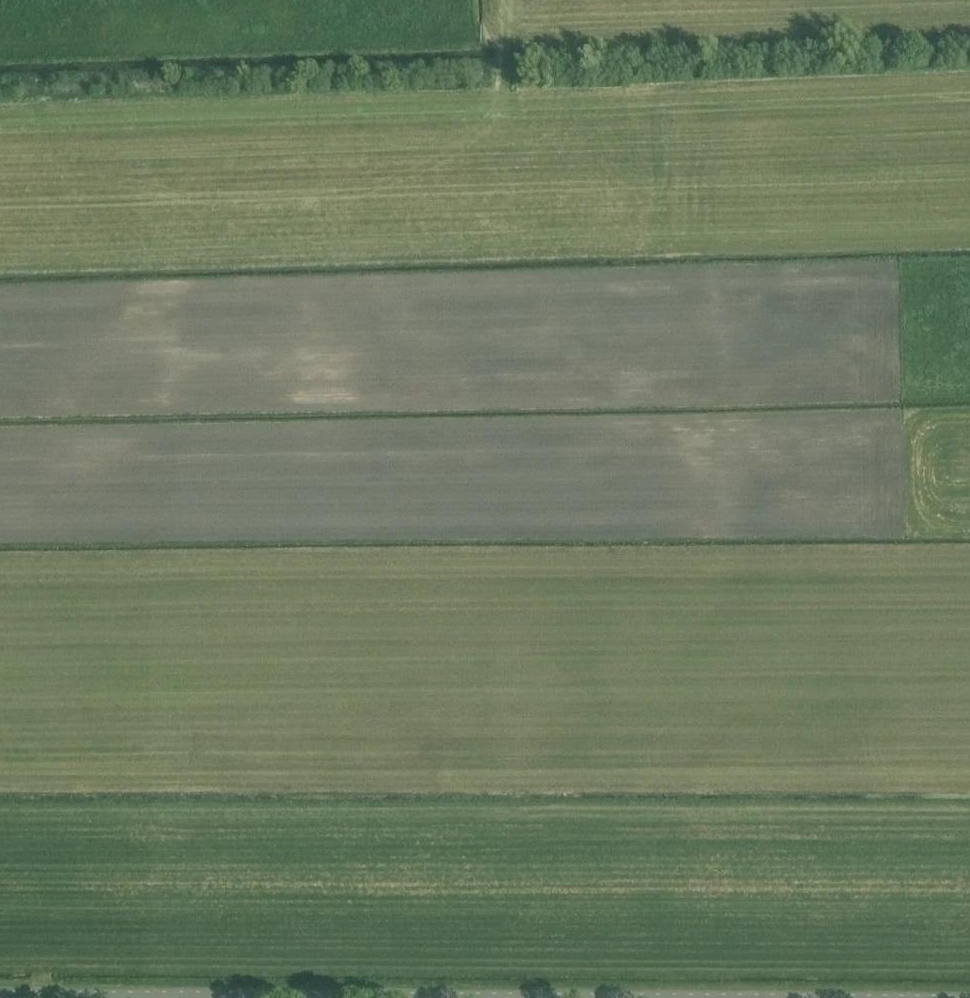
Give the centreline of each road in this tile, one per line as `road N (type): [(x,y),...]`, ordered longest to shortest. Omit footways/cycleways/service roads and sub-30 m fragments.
road 1 (unclassified): [(243,997),(0,996)]

